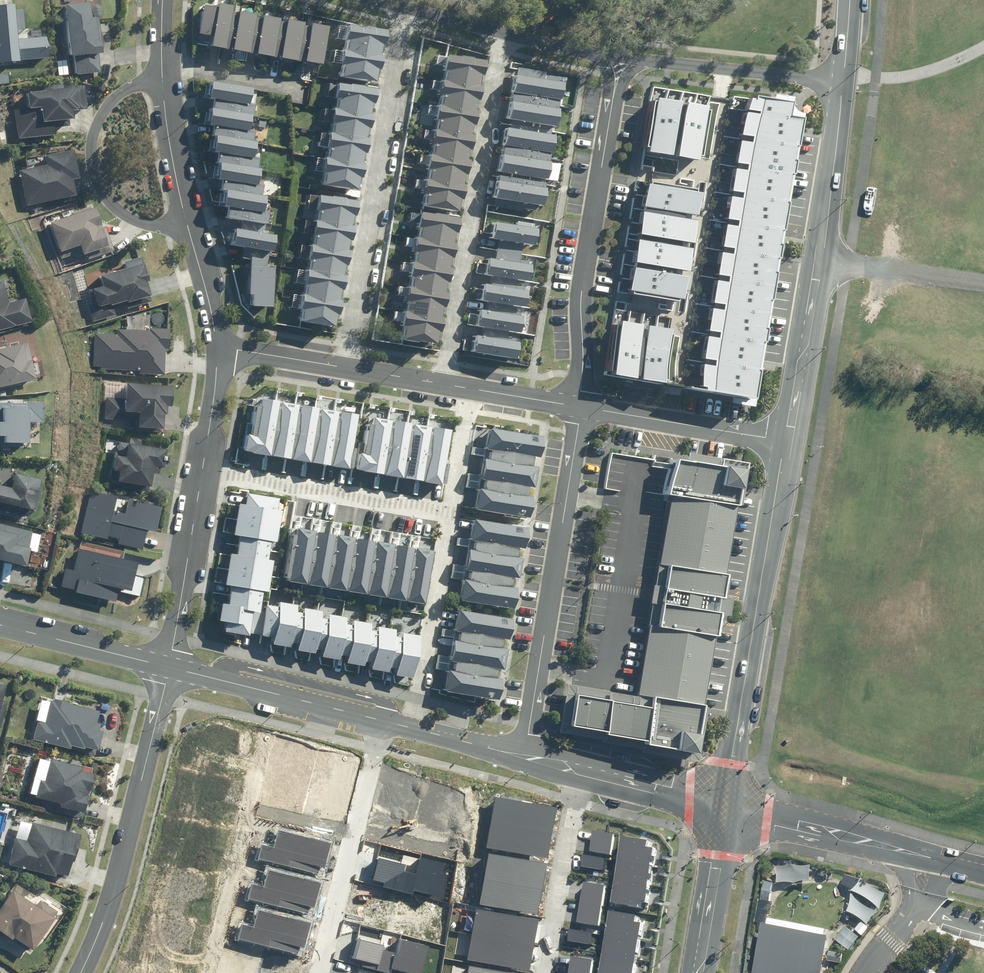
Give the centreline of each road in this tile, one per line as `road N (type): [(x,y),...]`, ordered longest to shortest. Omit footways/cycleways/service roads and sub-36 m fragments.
road 1 (secondary): [(722,805),(785,440)]
road 2 (secondary): [(785,440),(845,83)]
road 3 (residential): [(343,363),(404,7)]
road 4 (residential): [(523,757),(582,406)]
road 5 (residential): [(443,381),(505,34)]
road 6 (residential): [(582,406),(582,249),(611,60)]
road 7 (residential): [(216,341),(167,145),(165,0)]
road 8 (residential): [(78,972),(114,897),(167,666)]
road 9 (residential): [(983,871),(722,805)]
road 10 (residential): [(322,972),(386,726)]
road 11 (residential): [(449,514),(198,474)]
road 12 (residential): [(845,83),(611,60)]
road 13 (tertiary): [(167,666),(386,726)]
road 14 (residential): [(413,729),(449,514)]
road 15 (residential): [(582,406),(785,440)]
road 16 (residential): [(578,771),(544,972)]
road 17 (residential): [(167,666),(198,474)]
road 18 (tertiary): [(0,624),(167,666)]
road 19 (secondary): [(695,972),(722,805)]
road 20 (tertiary): [(578,771),(722,805)]
road 21 (residential): [(198,474),(216,341)]
road 22 (residential): [(449,514),(470,386)]
road 23 (residential): [(216,341),(343,363)]

